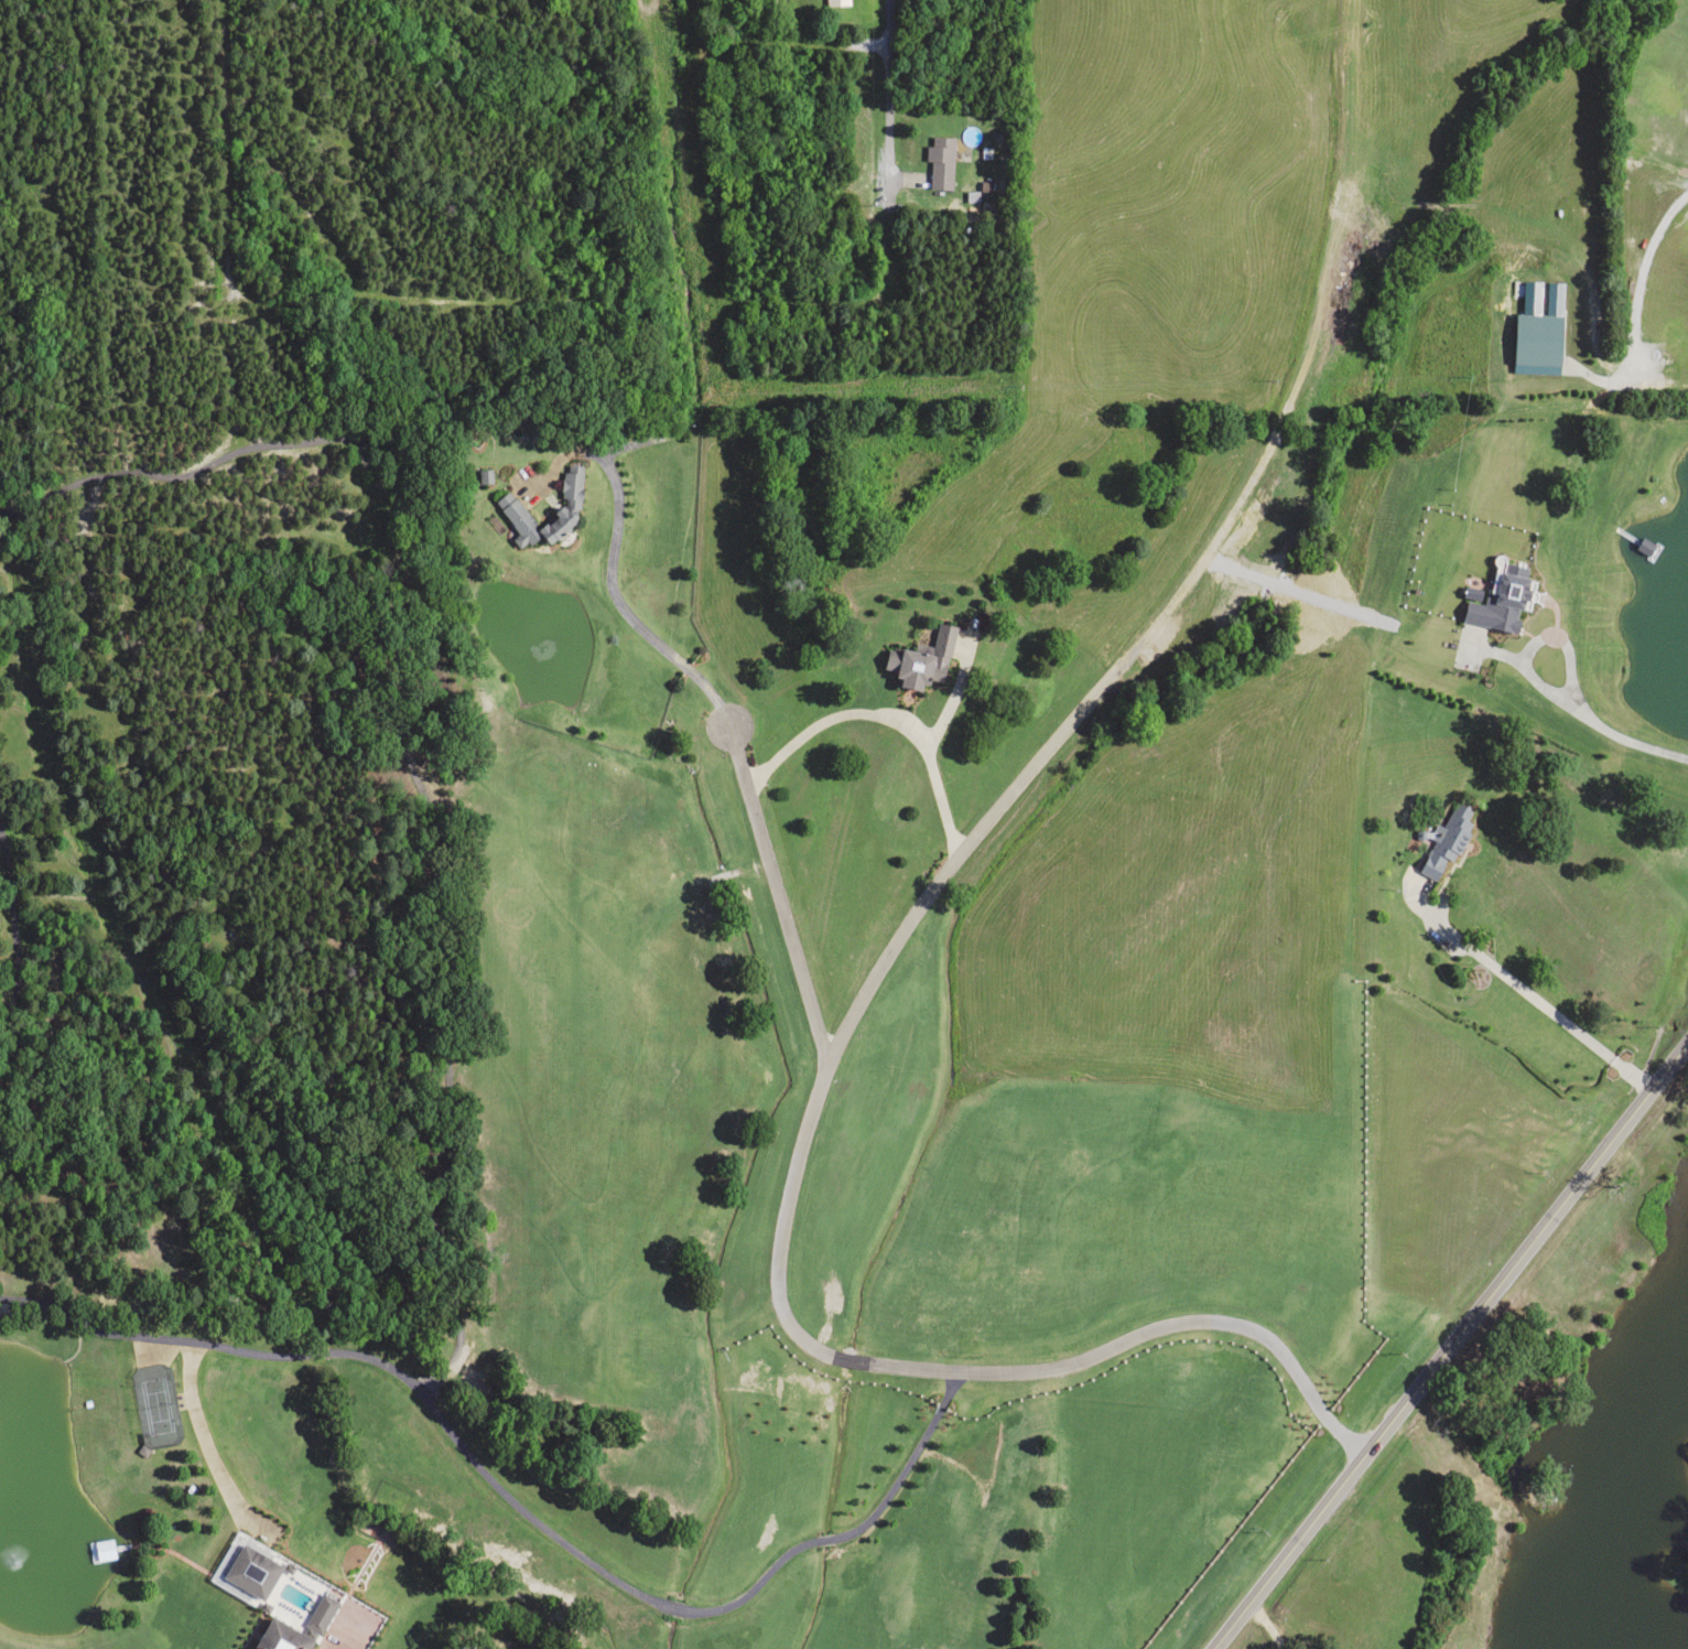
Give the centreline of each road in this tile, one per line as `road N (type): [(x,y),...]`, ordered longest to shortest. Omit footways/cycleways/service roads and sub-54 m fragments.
road 1 (secondary): [(1230,1648),(1687,1055)]
road 2 (residential): [(234,341),(228,0)]
road 3 (residential): [(892,337),(889,0)]

